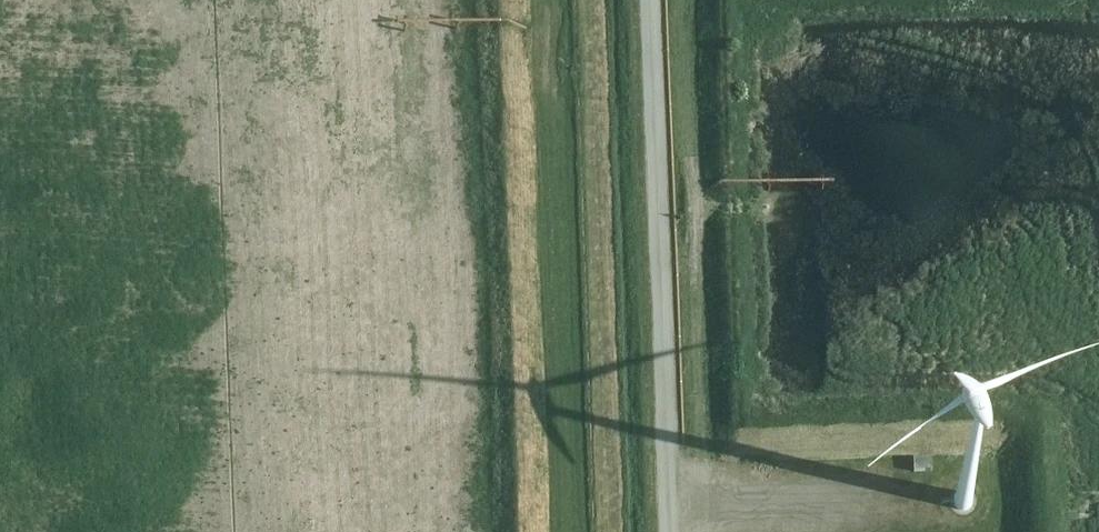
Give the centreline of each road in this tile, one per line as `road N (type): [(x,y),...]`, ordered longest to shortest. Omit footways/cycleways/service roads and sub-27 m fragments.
road 1 (track): [(670,0),(682,531)]

